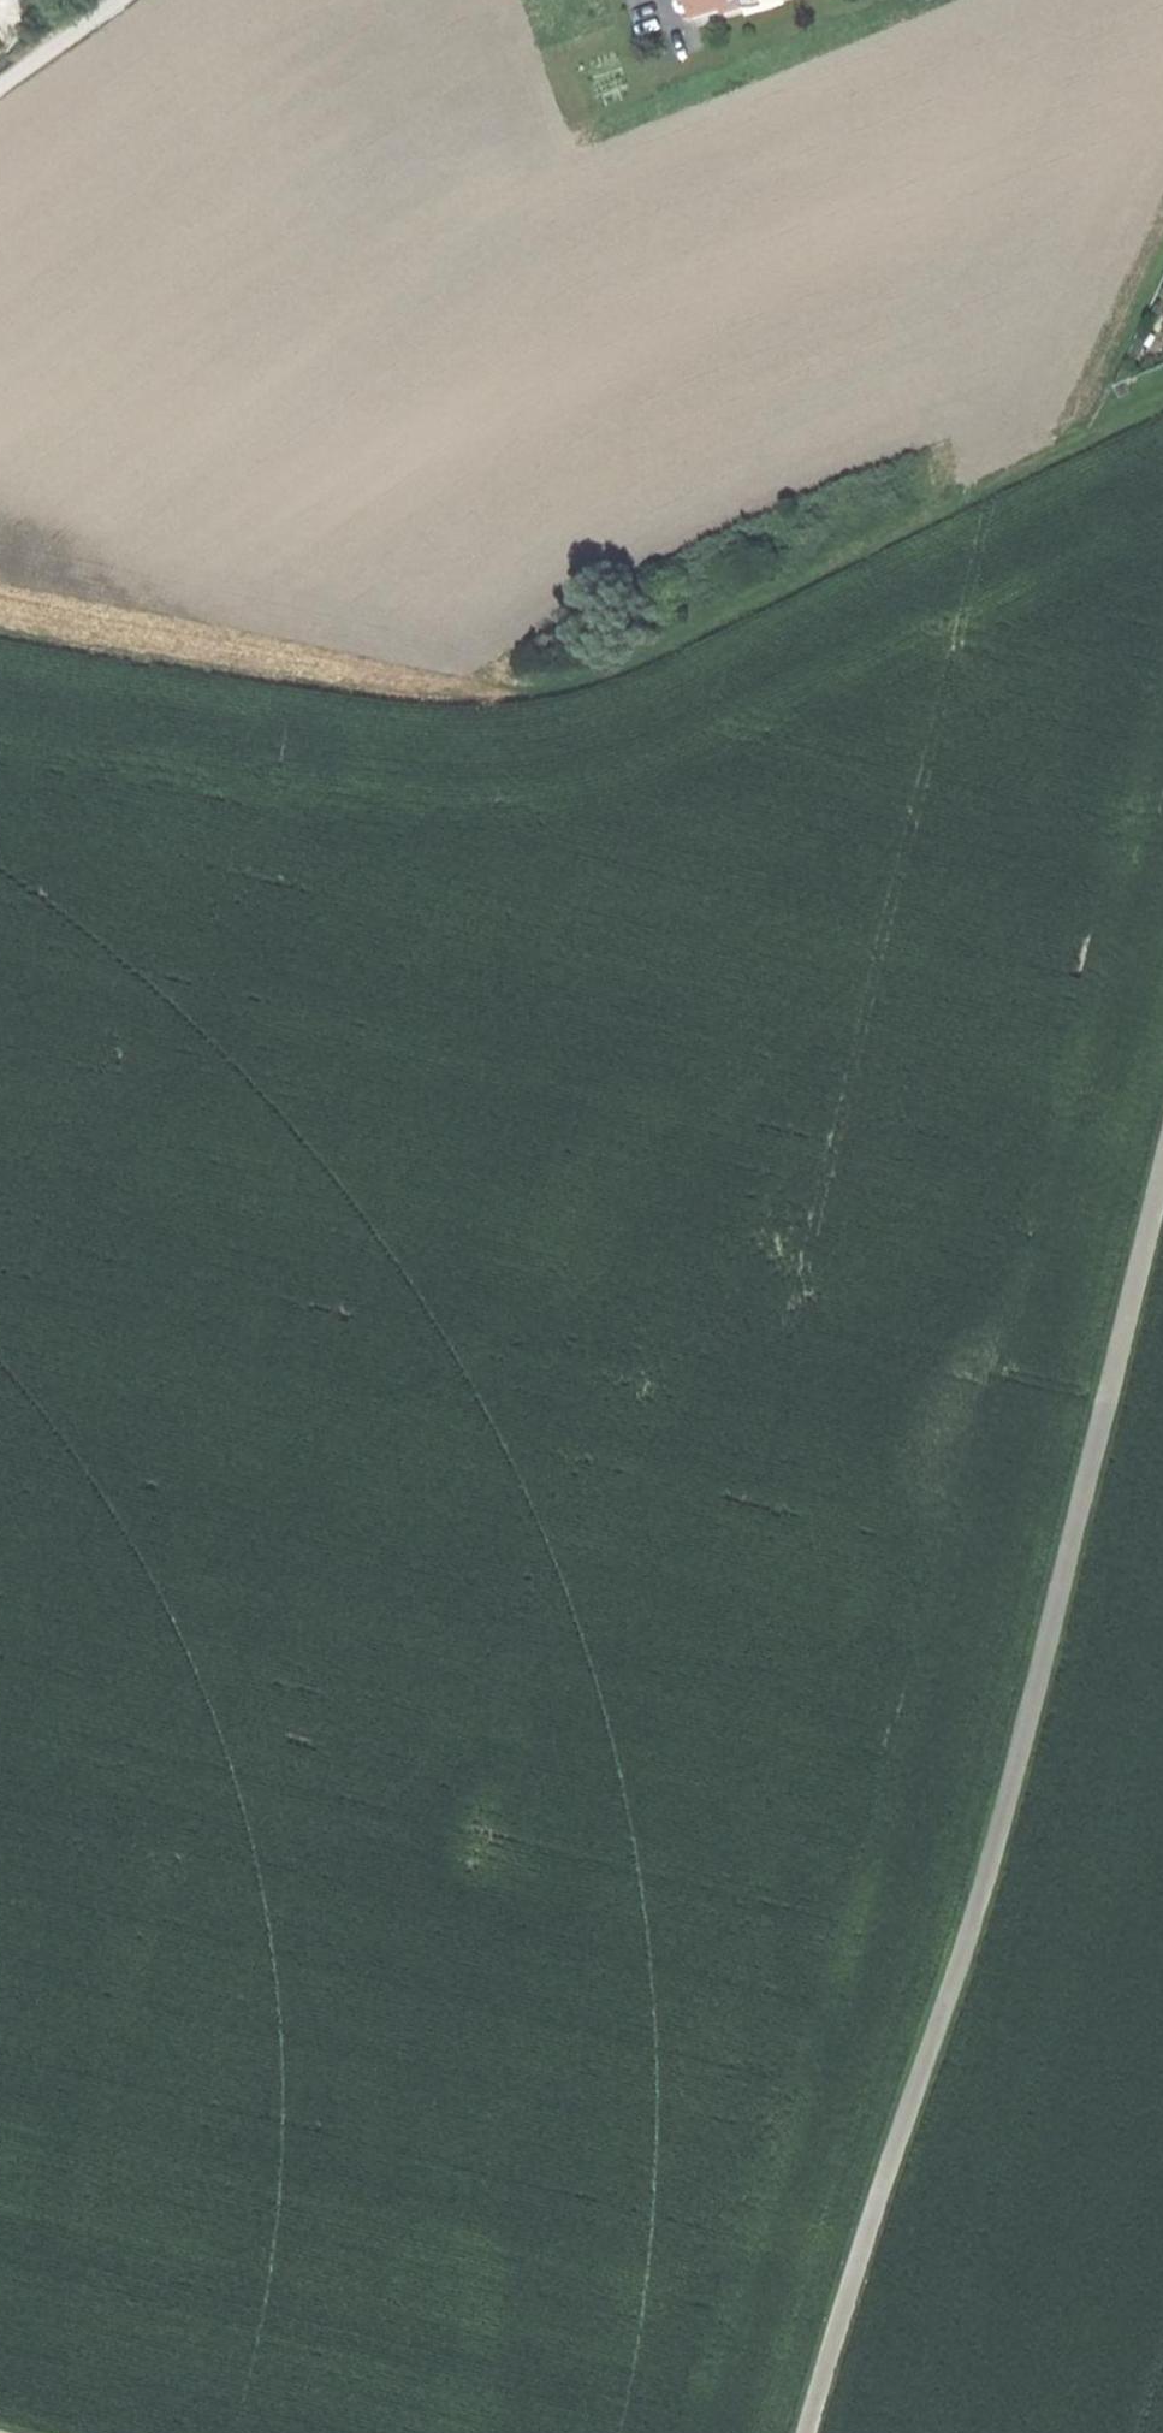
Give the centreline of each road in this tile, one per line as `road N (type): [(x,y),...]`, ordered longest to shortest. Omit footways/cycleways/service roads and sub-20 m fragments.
road 1 (track): [(809,2432),(871,2204),(1037,1684),(1162,1234)]
road 2 (track): [(1162,409),(899,534)]
road 3 (track): [(0,90),(128,0)]

